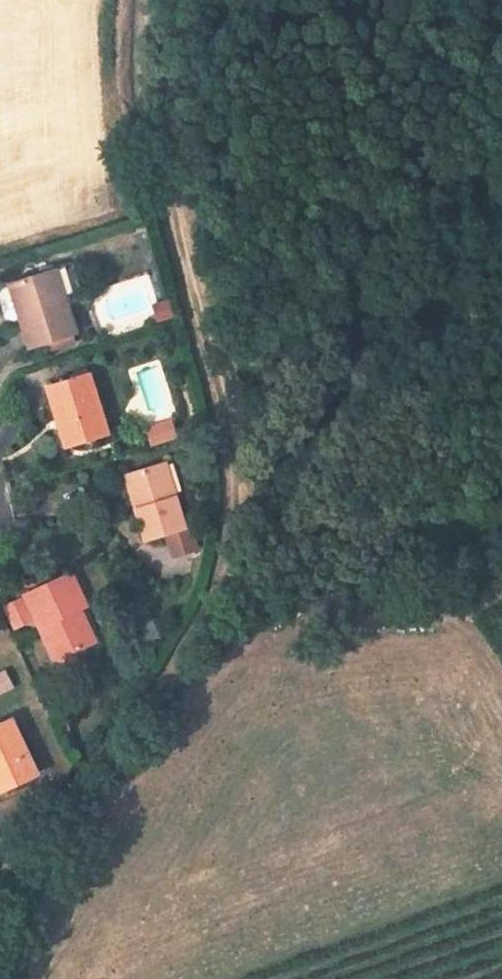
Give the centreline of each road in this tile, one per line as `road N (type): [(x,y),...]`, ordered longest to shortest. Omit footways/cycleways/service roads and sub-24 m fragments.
road 1 (track): [(0,902),(90,765),(189,649),(224,578),(237,512),(232,449),(158,121),(155,0)]

